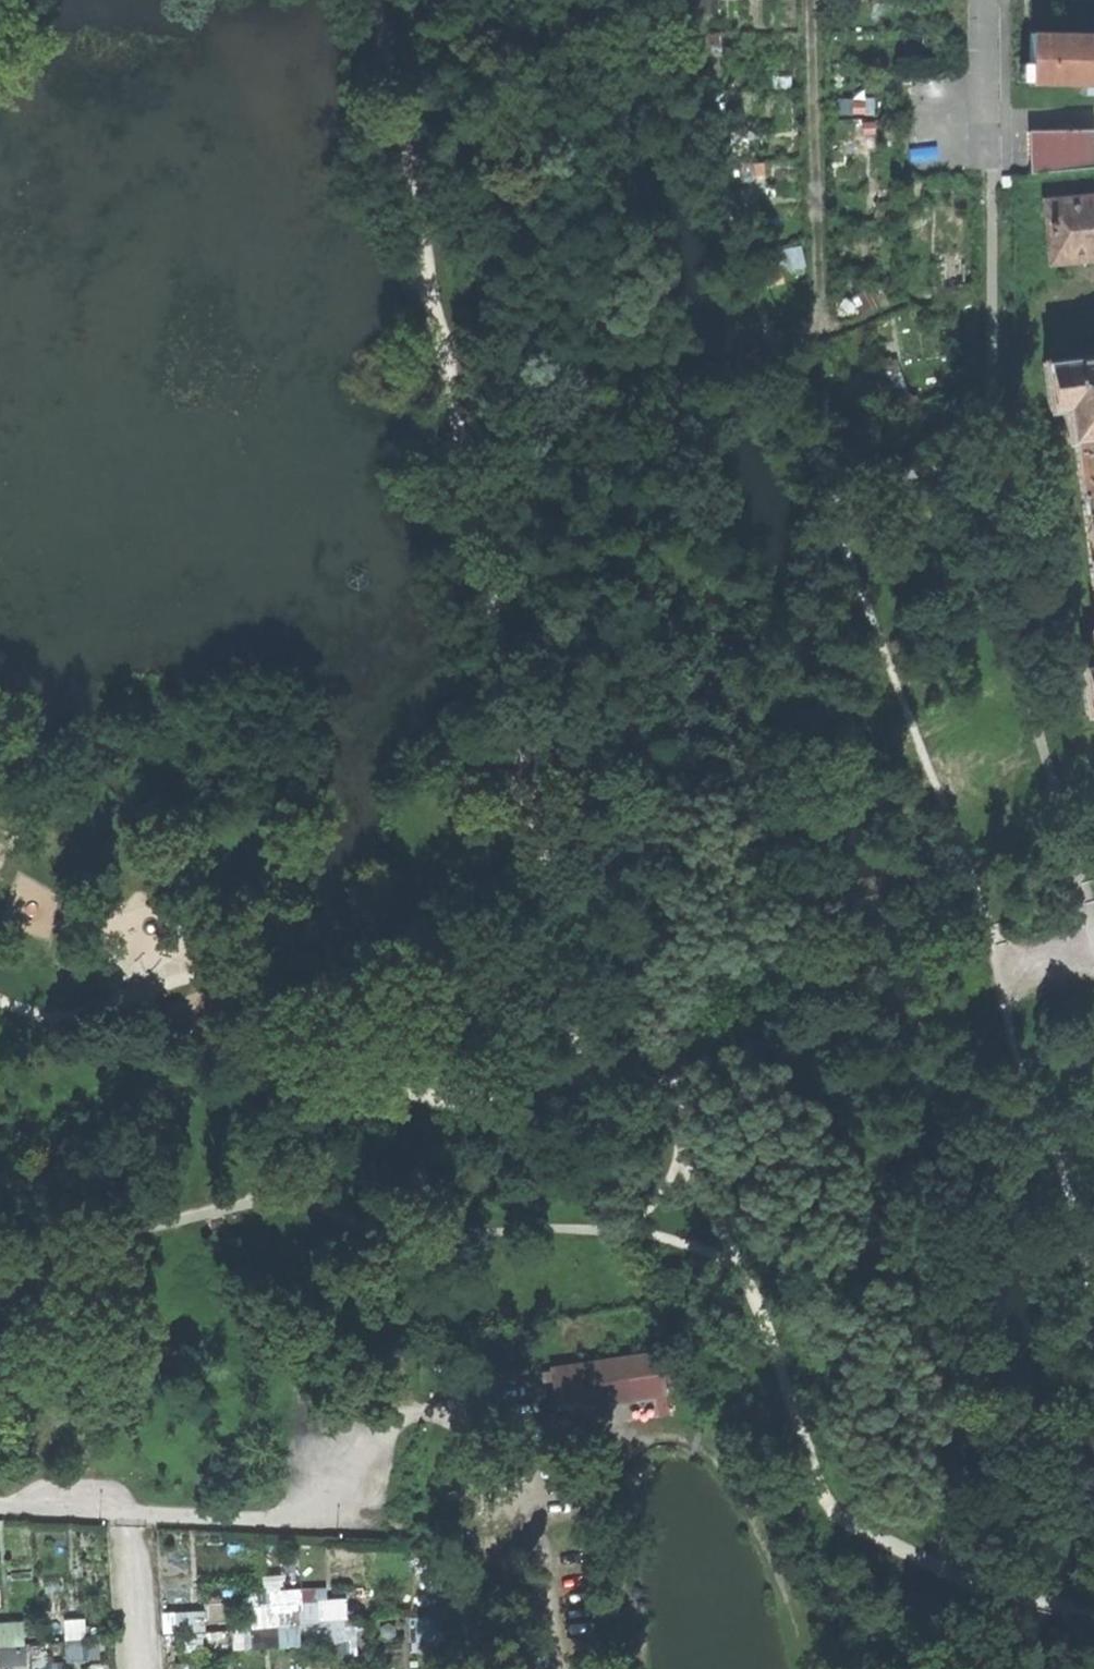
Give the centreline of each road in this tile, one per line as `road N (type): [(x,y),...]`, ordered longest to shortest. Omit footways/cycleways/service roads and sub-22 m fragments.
road 1 (residential): [(988,0),(992,161)]

